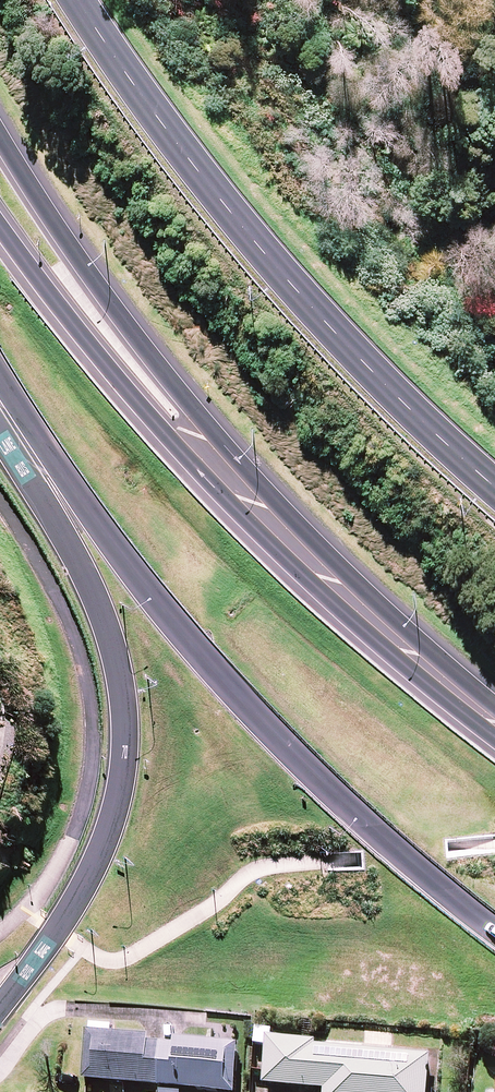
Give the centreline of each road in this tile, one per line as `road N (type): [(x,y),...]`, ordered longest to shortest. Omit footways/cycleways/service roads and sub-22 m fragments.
road 1 (primary): [(494,930),(294,754),(190,645),(0,391)]
road 2 (primary): [(0,1010),(103,849),(125,733),(114,647),(94,593),(0,408)]
road 3 (primary): [(77,0),(187,158),(321,321),(494,489)]
road 4 (secondary): [(494,735),(303,570),(180,426)]
road 5 (secondary): [(0,124),(180,426)]
road 6 (secondary): [(180,426),(47,294),(0,225)]

